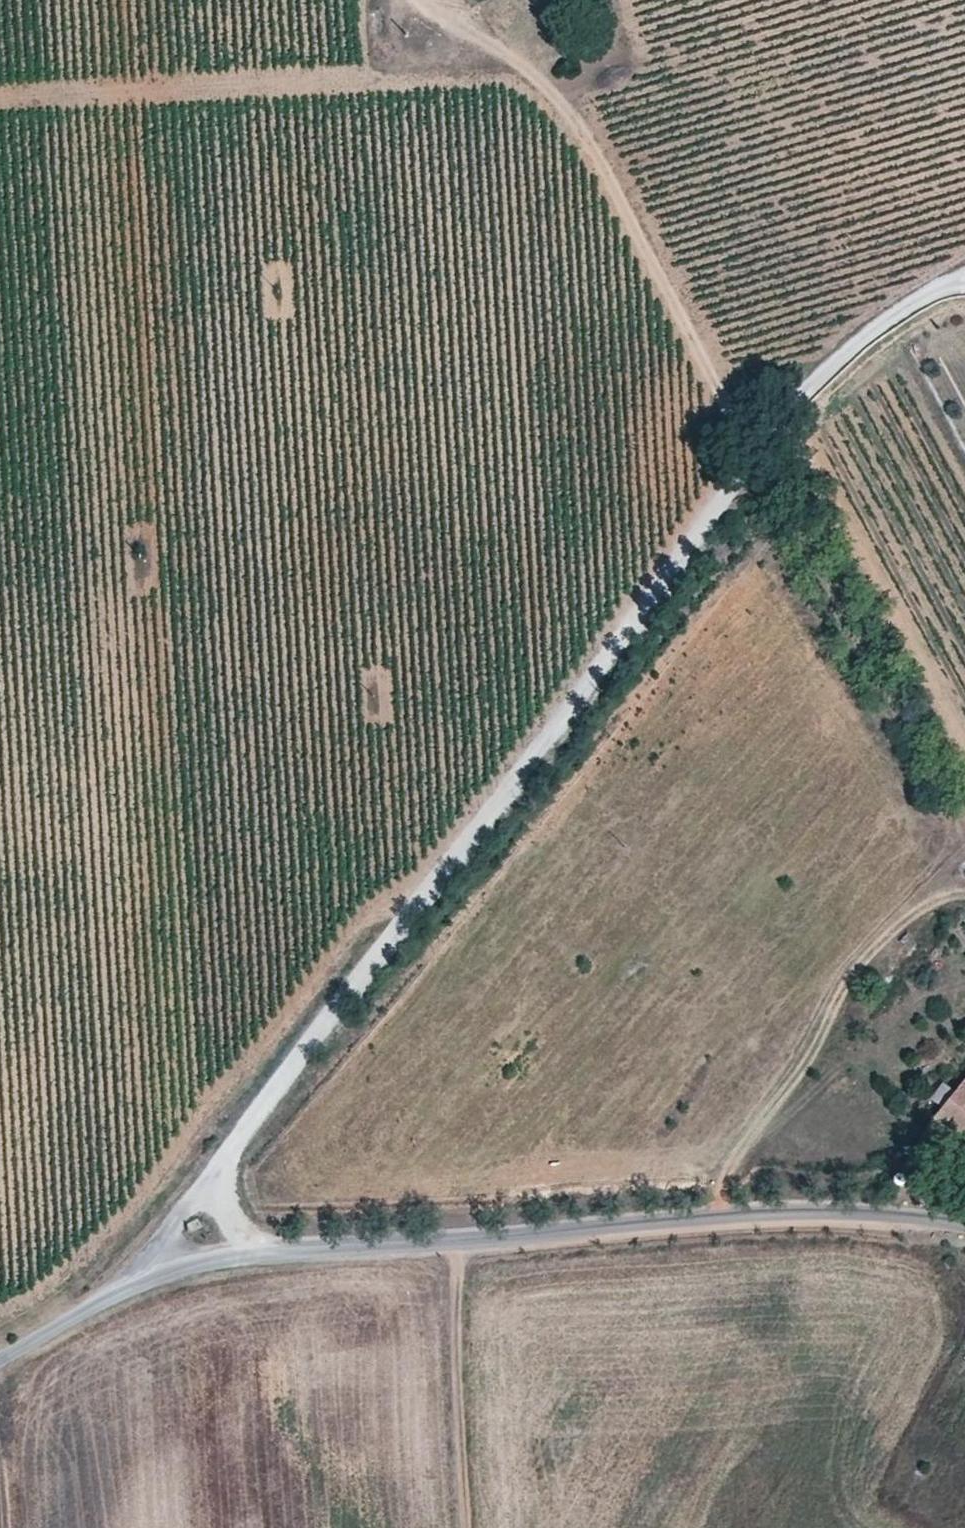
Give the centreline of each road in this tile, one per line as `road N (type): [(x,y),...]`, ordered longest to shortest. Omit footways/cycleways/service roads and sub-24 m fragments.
road 1 (track): [(964,273),(881,320),(724,480),(128,1283)]
road 2 (unclassified): [(964,1222),(841,1209),(267,1255),(128,1283),(0,1356)]
road 3 (track): [(756,443),(607,165),(531,68),(423,0)]

